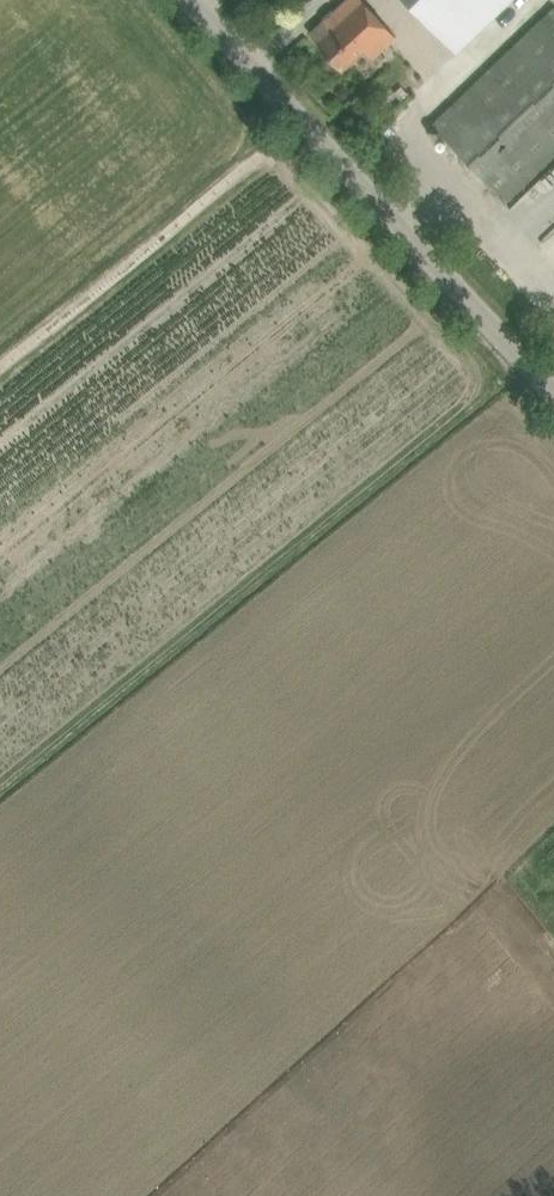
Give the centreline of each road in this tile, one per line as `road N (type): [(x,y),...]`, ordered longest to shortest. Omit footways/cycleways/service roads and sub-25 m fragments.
road 1 (unclassified): [(553,399),(179,0)]

